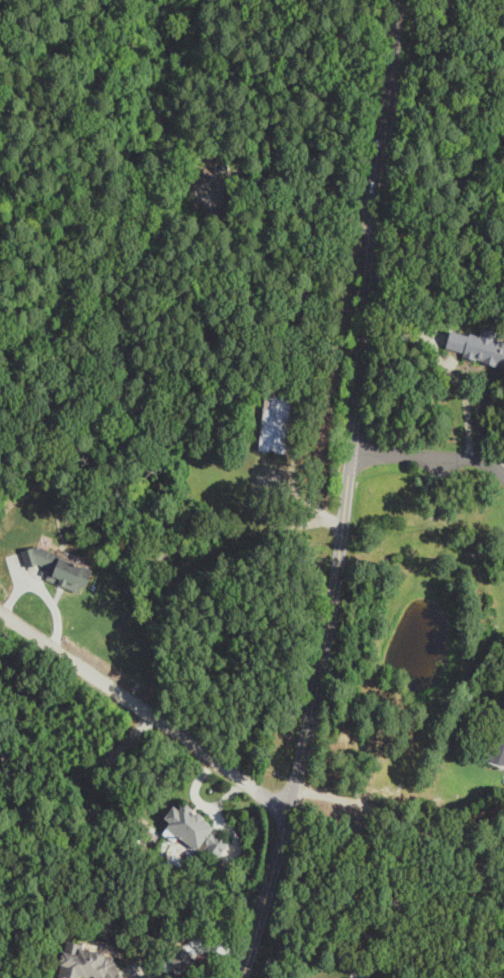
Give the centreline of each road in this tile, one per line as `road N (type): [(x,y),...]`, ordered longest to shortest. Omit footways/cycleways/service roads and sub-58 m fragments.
road 1 (residential): [(243,977),(326,653),(400,0)]
road 2 (residential): [(288,809),(133,712),(0,613)]
road 3 (residential): [(353,452),(475,458),(503,472)]

